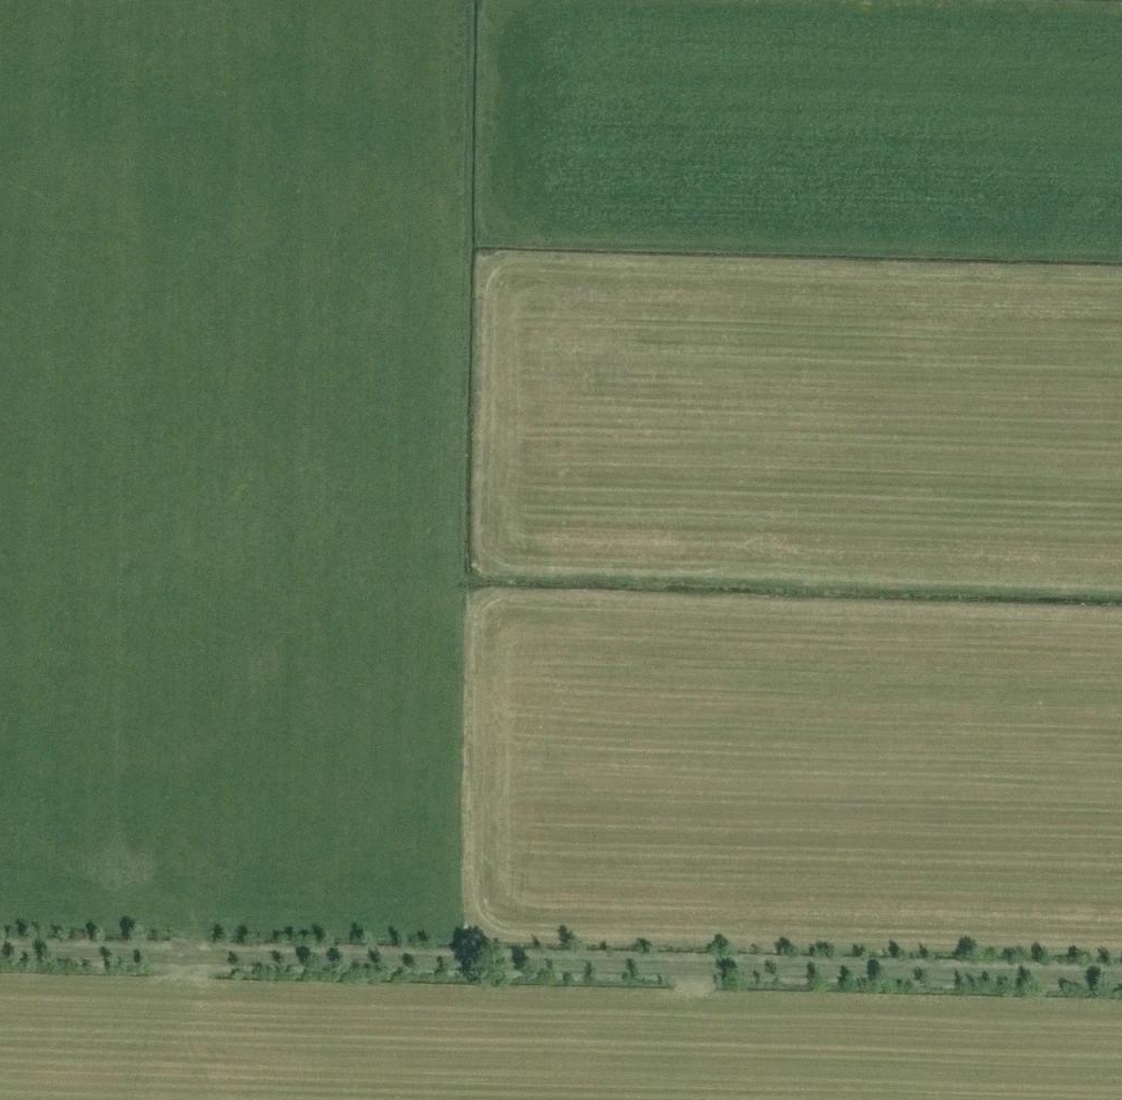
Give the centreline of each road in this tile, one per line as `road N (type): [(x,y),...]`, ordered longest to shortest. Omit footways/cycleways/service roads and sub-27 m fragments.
road 1 (track): [(0,953),(1121,977)]

